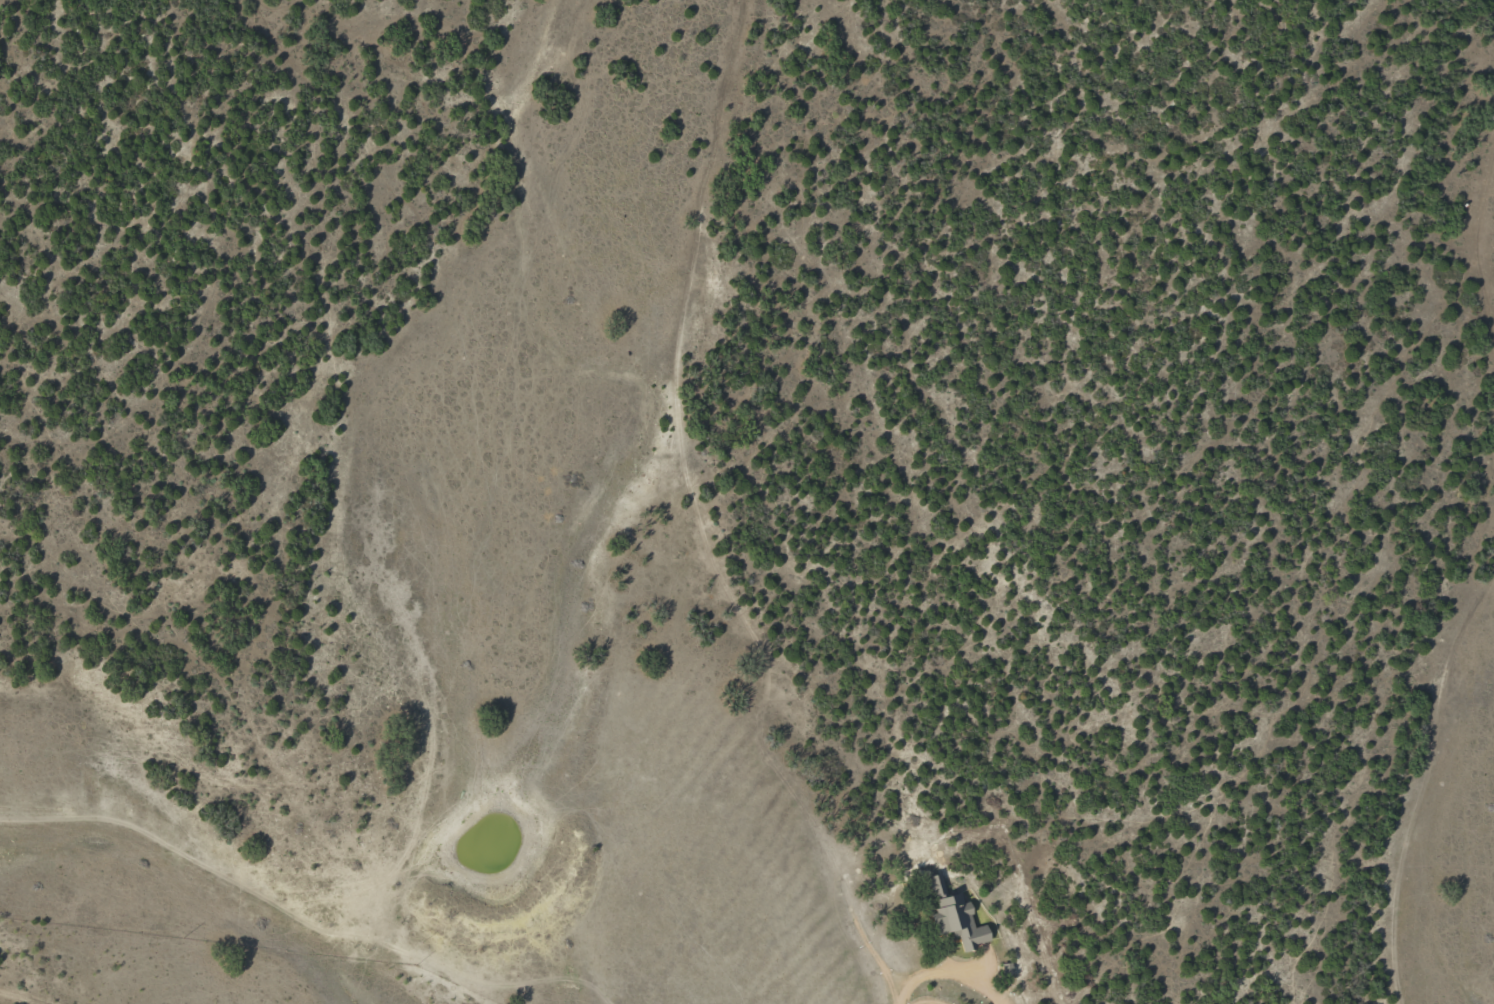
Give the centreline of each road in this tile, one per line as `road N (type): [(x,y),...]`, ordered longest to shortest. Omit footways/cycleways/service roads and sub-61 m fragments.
road 1 (residential): [(0,804),(36,794),(420,1003)]

